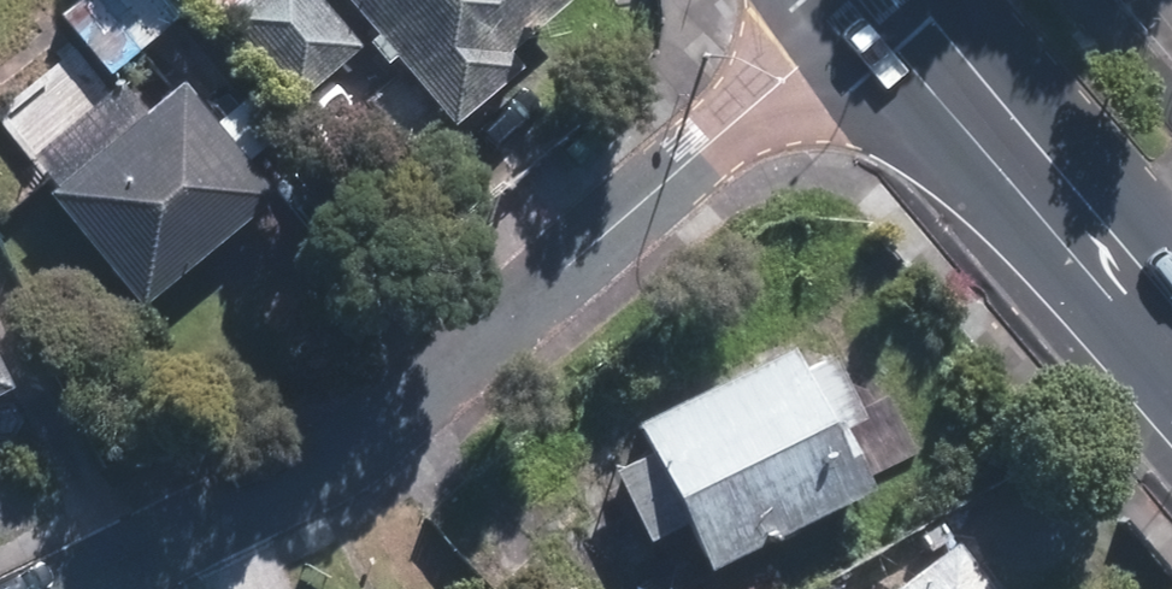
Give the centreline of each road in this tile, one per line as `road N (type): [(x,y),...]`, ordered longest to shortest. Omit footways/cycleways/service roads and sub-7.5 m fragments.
road 1 (residential): [(69,588),(255,500),(370,428),(883,0)]
road 2 (secondary): [(916,0),(1171,307)]

